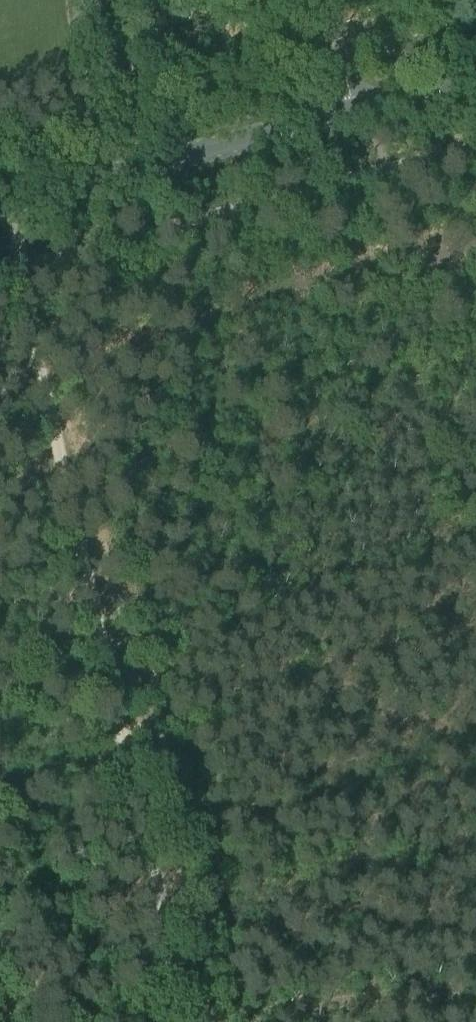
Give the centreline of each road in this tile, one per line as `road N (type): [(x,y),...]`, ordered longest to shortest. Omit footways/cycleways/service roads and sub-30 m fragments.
road 1 (track): [(182,1021),(25,264)]
road 2 (primary): [(0,204),(359,109)]
road 3 (track): [(475,980),(233,1021),(182,1018)]
road 4 (primary): [(359,109),(475,79)]

